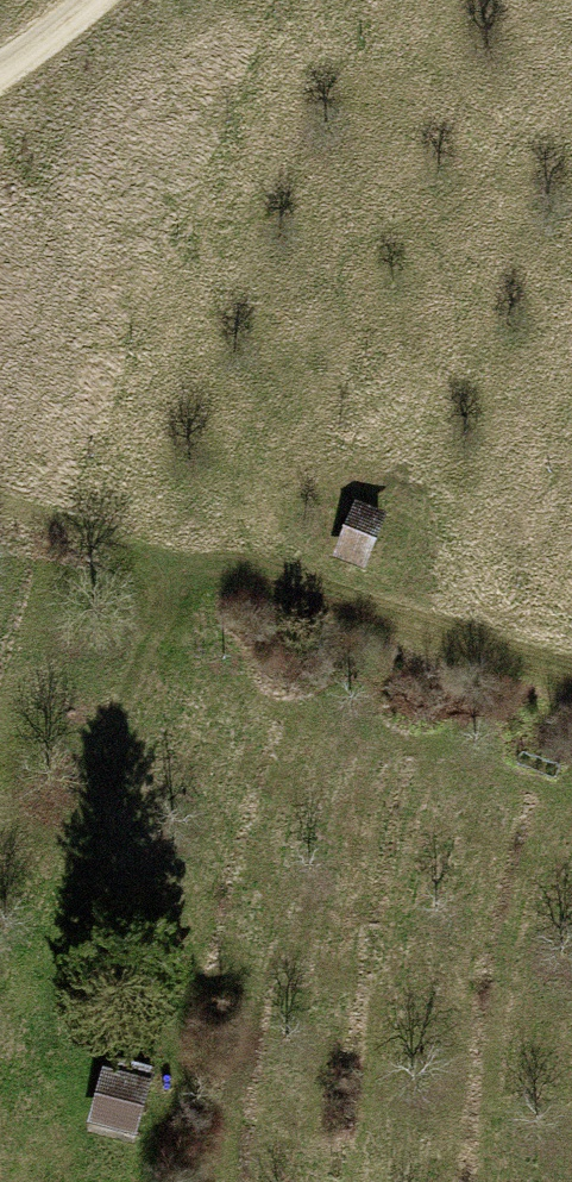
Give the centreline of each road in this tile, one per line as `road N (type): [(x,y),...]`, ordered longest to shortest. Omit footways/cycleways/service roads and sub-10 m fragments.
road 1 (track): [(571,678),(247,567),(195,568),(164,603),(11,1028)]

